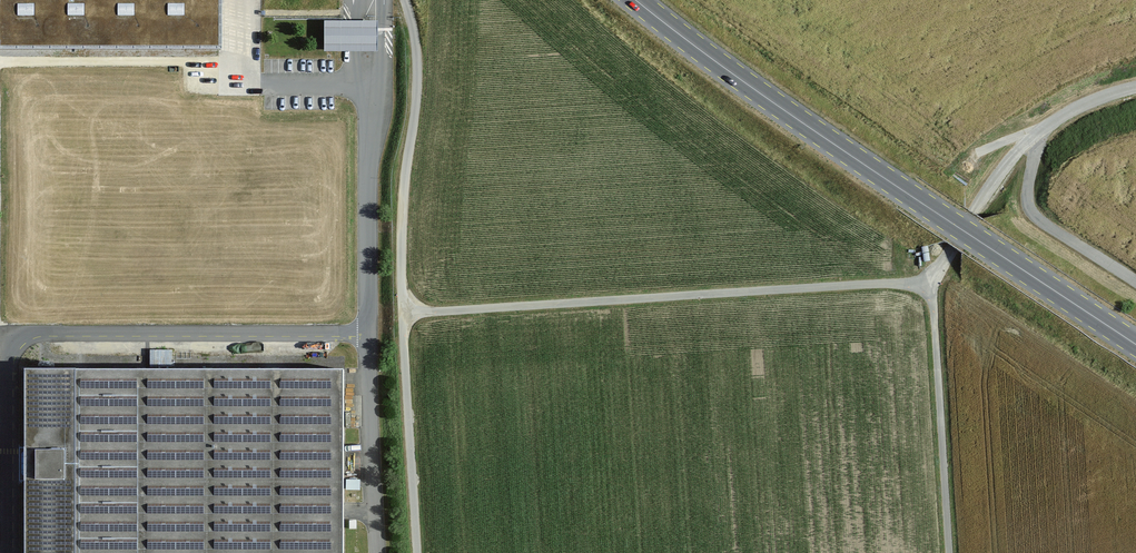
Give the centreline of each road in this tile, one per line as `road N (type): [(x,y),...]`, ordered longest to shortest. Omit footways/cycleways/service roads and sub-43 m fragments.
road 1 (track): [(949,552),(931,280),(401,315)]
road 2 (primary): [(1135,345),(799,120),(640,0)]
road 3 (unclassified): [(417,552),(401,315),(401,178),(415,103),(414,35),(401,0)]
road 4 (unclassified): [(931,280),(1016,154),(1077,108),(1135,86)]

